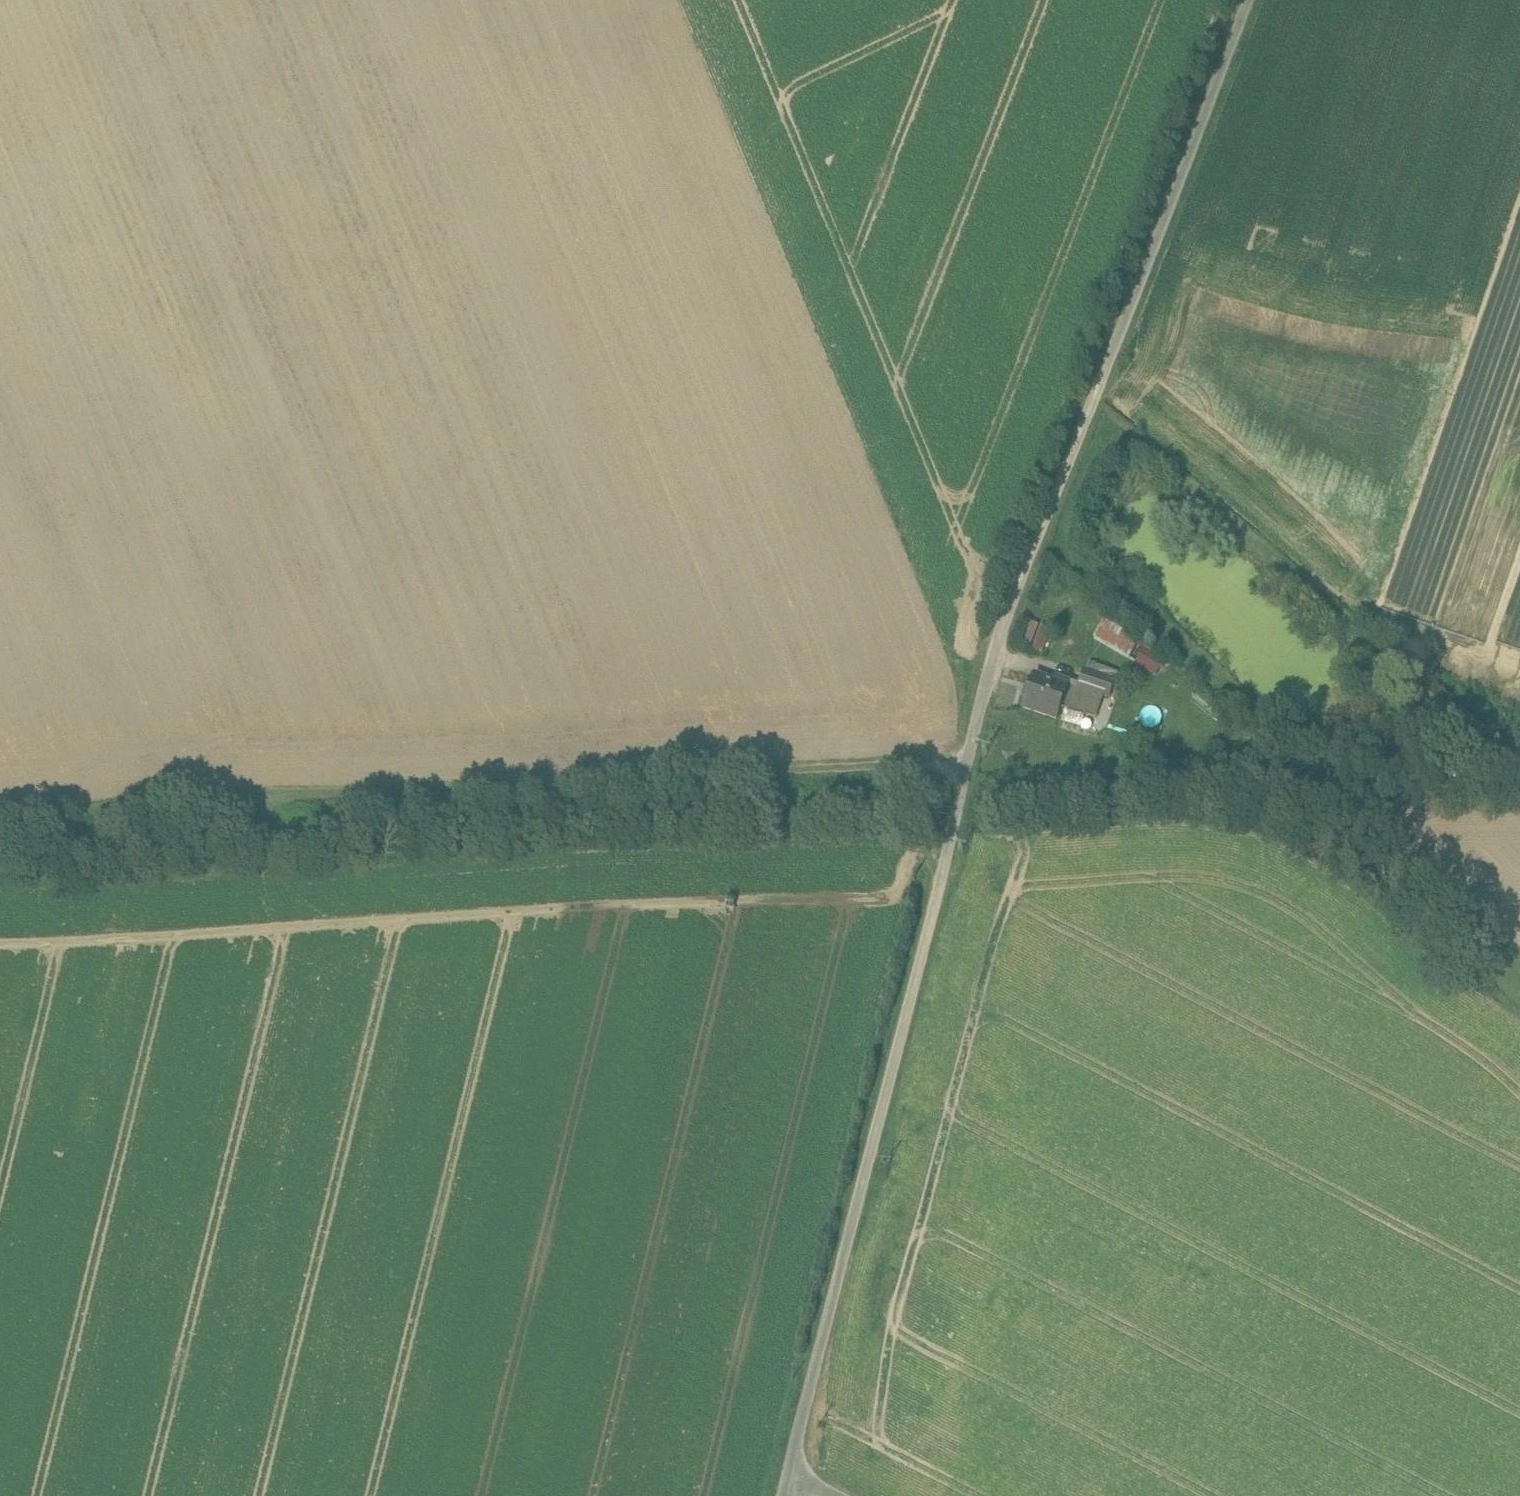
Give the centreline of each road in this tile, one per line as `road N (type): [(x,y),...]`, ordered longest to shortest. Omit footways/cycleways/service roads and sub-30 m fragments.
road 1 (unclassified): [(1253,0),(998,656),(794,1479)]

